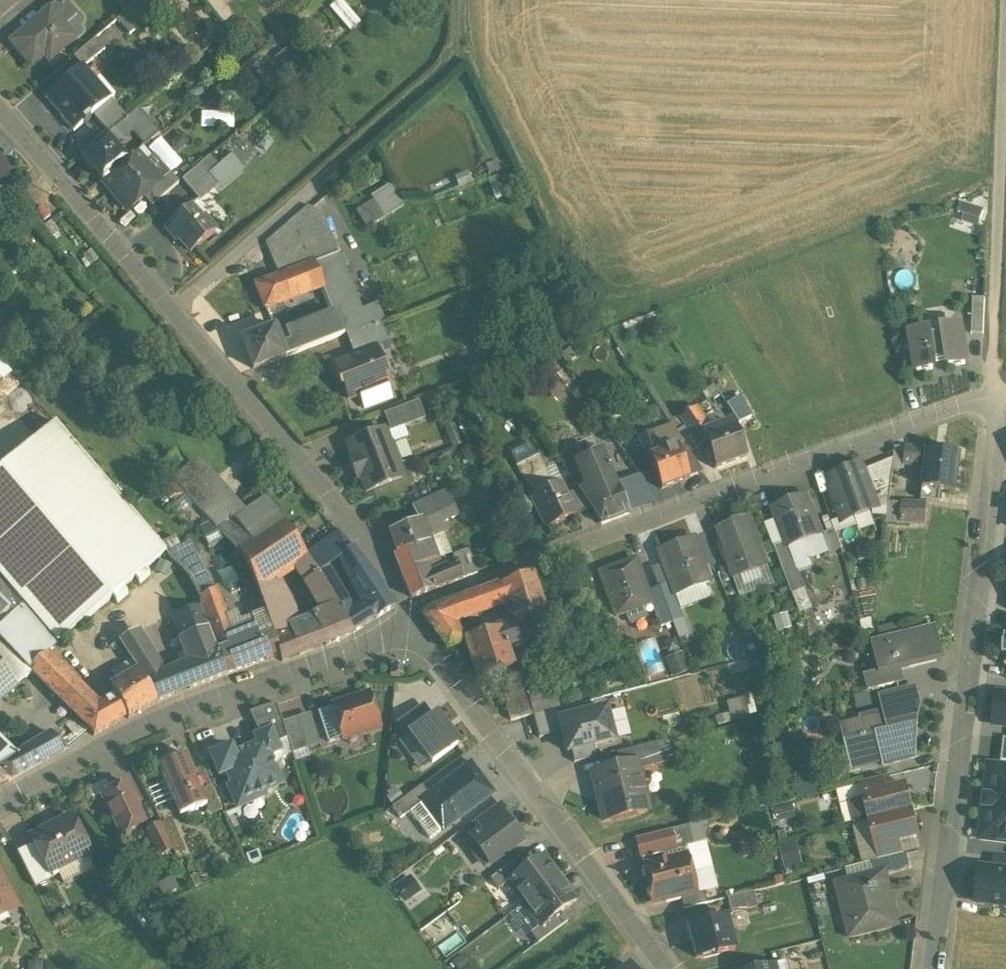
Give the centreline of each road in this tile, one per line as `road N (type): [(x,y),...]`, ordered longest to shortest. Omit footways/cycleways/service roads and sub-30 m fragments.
road 1 (residential): [(931,968),(999,420),(996,400),(448,593),(410,616)]
road 2 (residential): [(410,616),(374,549),(0,108)]
road 3 (residential): [(410,616),(357,650),(171,714),(0,801)]
road 4 (track): [(476,0),(473,53),(171,311)]
road 5 (residential): [(673,968),(410,616)]
road 6 (track): [(996,400),(1005,32)]

